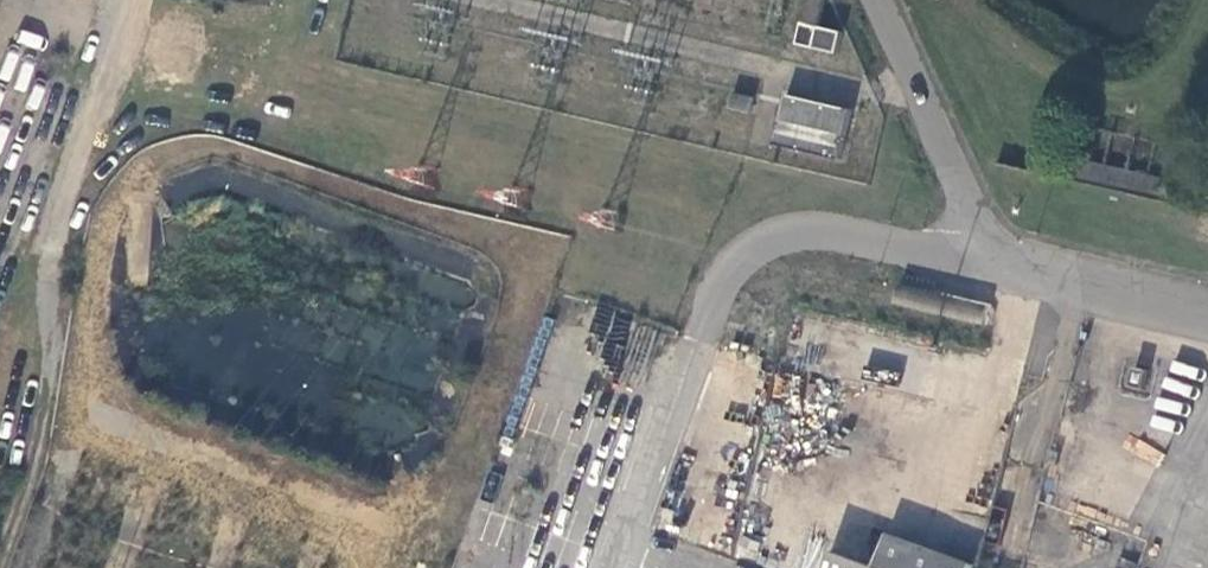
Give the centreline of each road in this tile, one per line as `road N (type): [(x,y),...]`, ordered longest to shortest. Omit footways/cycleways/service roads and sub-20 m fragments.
road 1 (track): [(65,319),(102,407),(391,542),(388,567)]
road 2 (track): [(0,564),(29,486),(65,319)]

